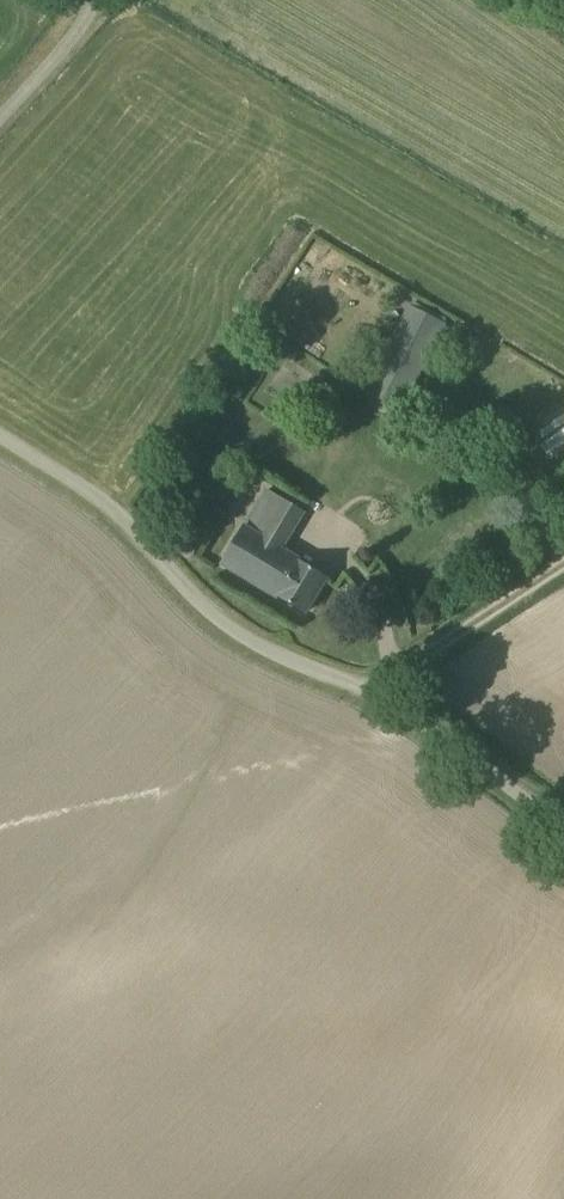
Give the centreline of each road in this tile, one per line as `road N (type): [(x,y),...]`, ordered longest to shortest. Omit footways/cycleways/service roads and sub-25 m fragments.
road 1 (unclassified): [(563,826),(430,722),(214,616),(74,458),(0,417)]
road 2 (track): [(563,562),(424,649),(374,691)]
road 3 (unclassified): [(0,130),(105,0)]

